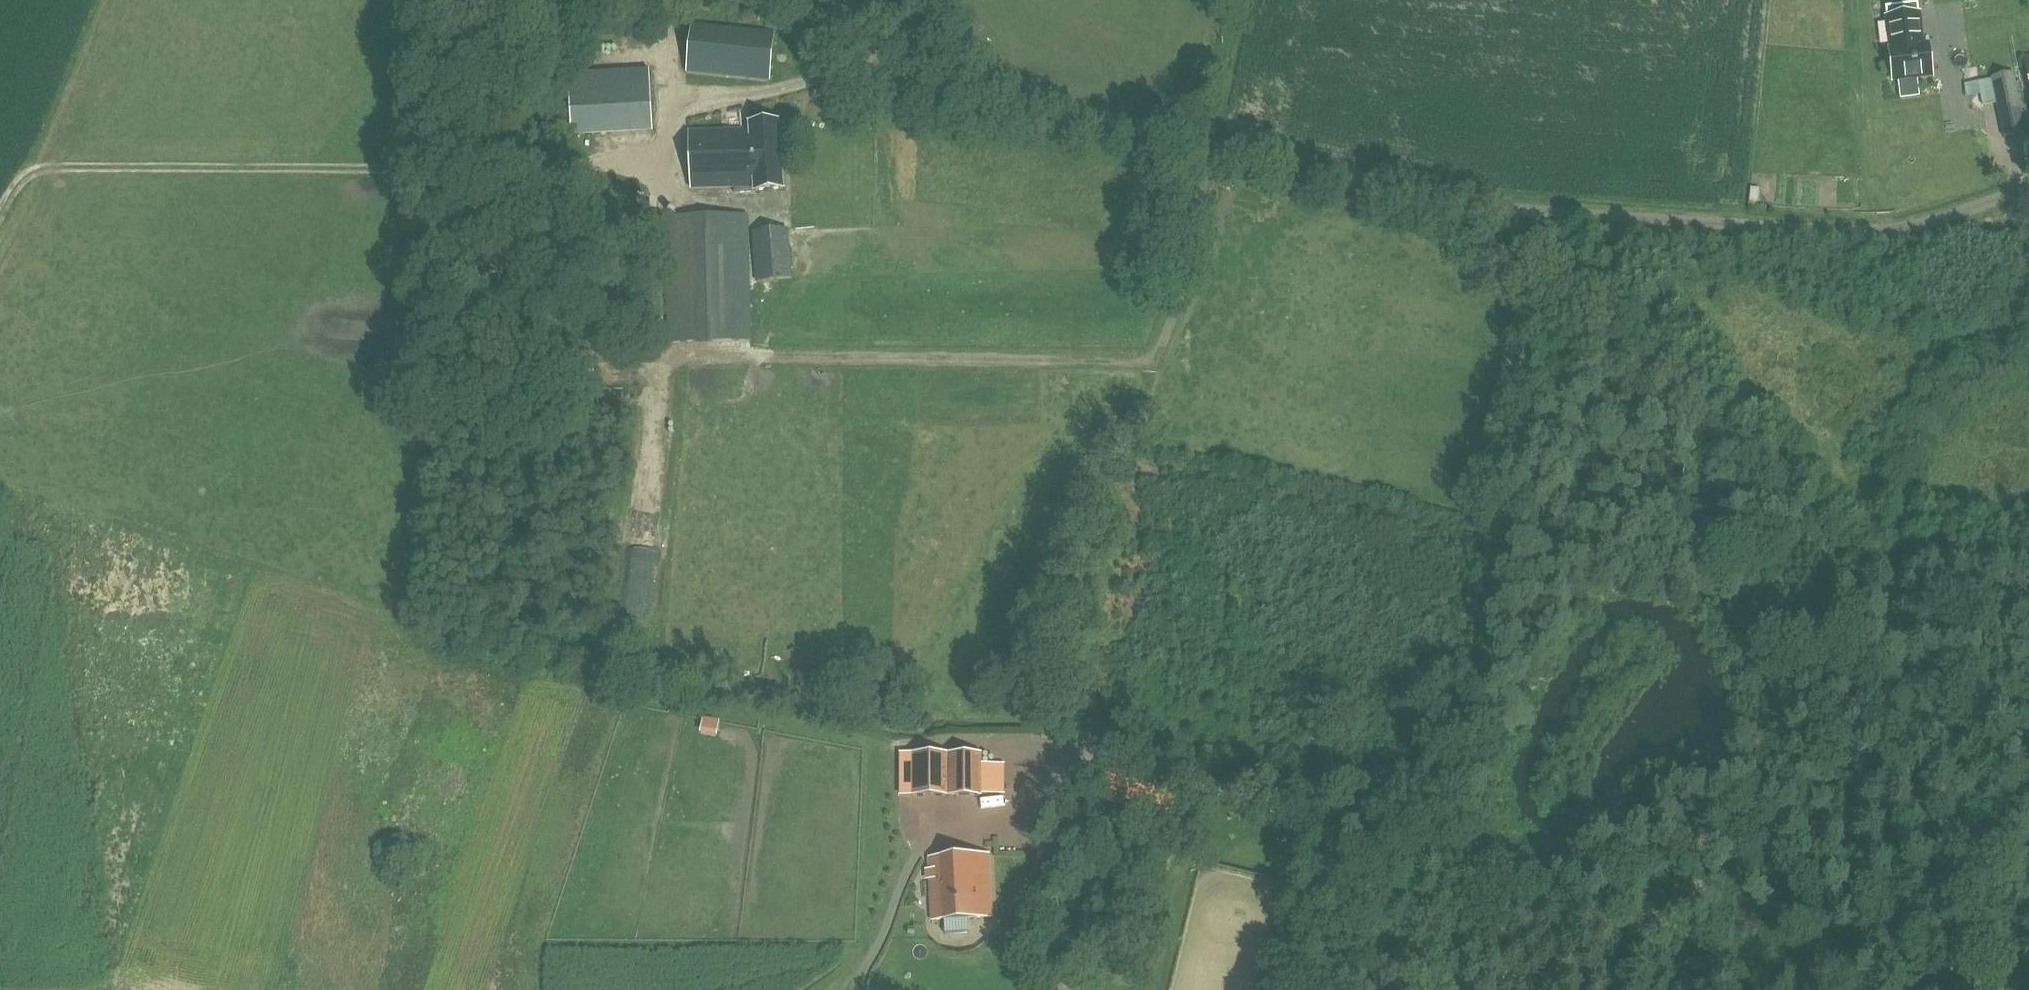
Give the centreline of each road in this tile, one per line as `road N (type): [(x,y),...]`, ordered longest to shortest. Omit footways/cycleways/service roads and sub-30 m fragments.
road 1 (unclassified): [(823,0),(888,73),(1391,191),(1866,226),(1927,220),(2028,190)]
road 2 (track): [(1203,147),(1176,284),(1150,359),(670,356),(656,374),(651,460)]
road 3 (track): [(670,356),(656,349),(659,162)]
road 4 (track): [(673,0),(672,124)]

